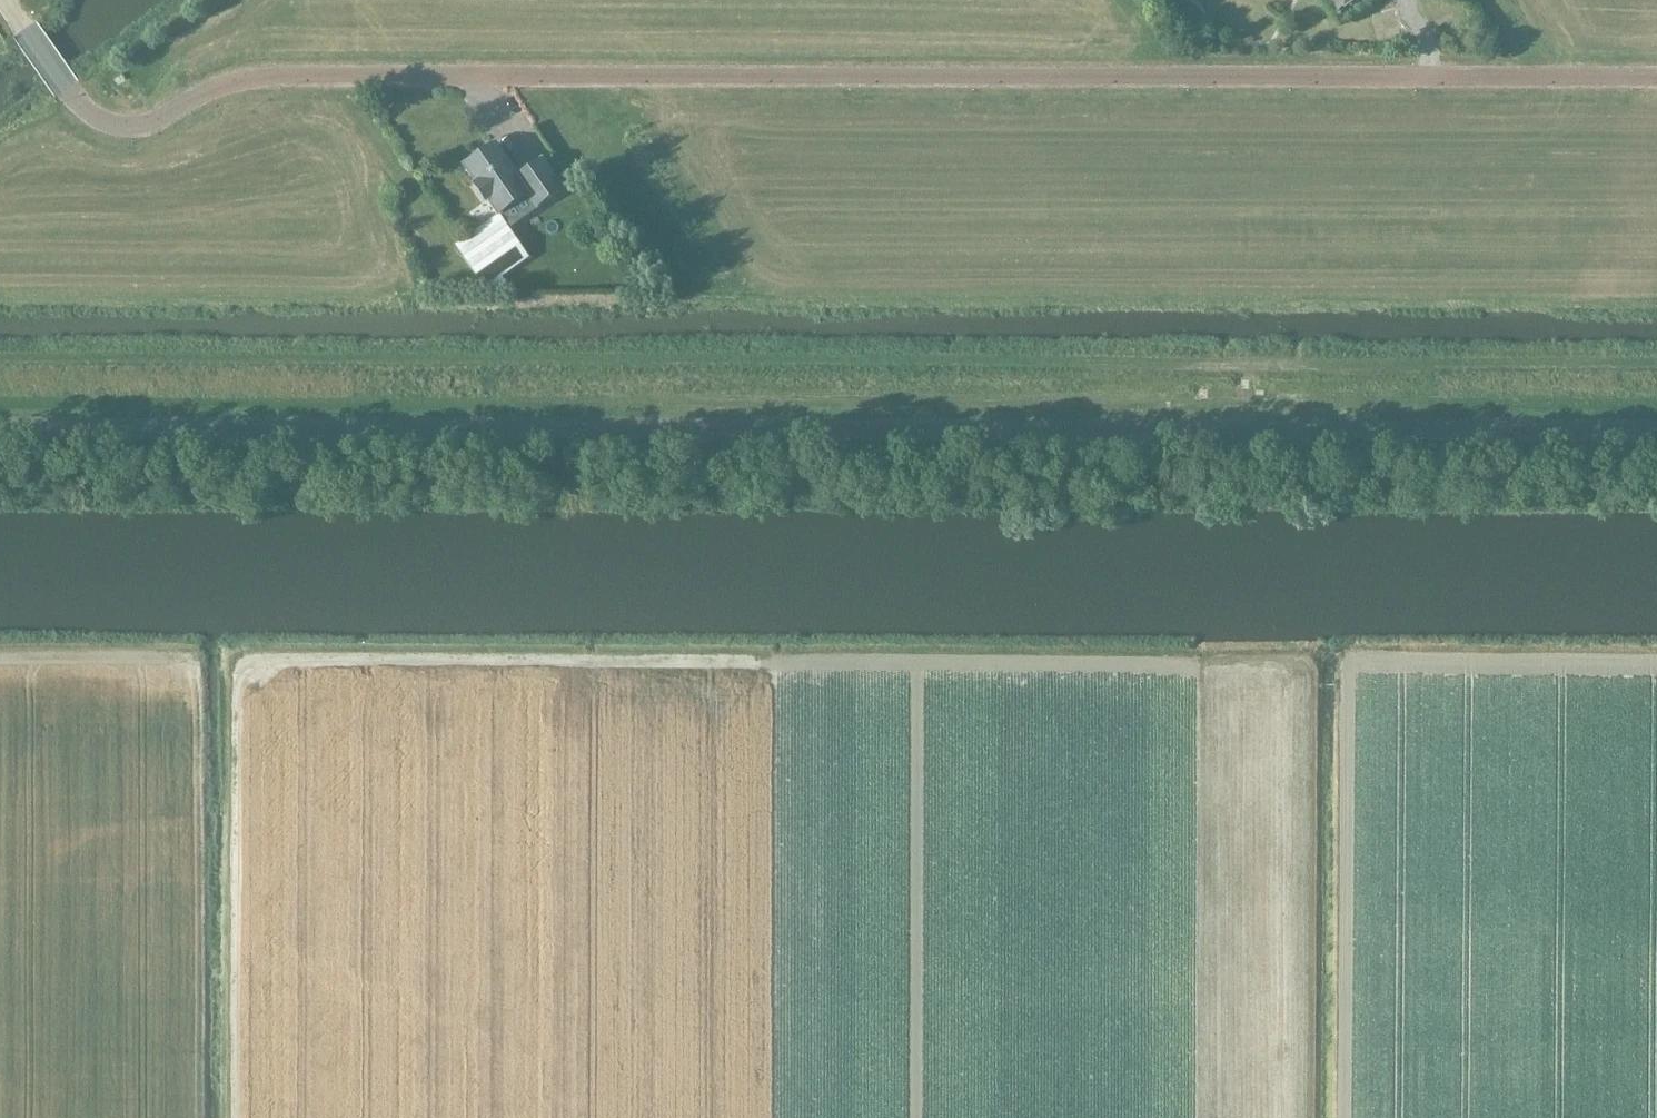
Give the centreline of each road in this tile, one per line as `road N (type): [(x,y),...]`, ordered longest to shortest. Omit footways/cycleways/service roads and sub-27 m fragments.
road 1 (residential): [(1656,77),(250,75),(121,126),(92,115),(25,25)]
road 2 (unclassified): [(0,427),(1656,425)]

